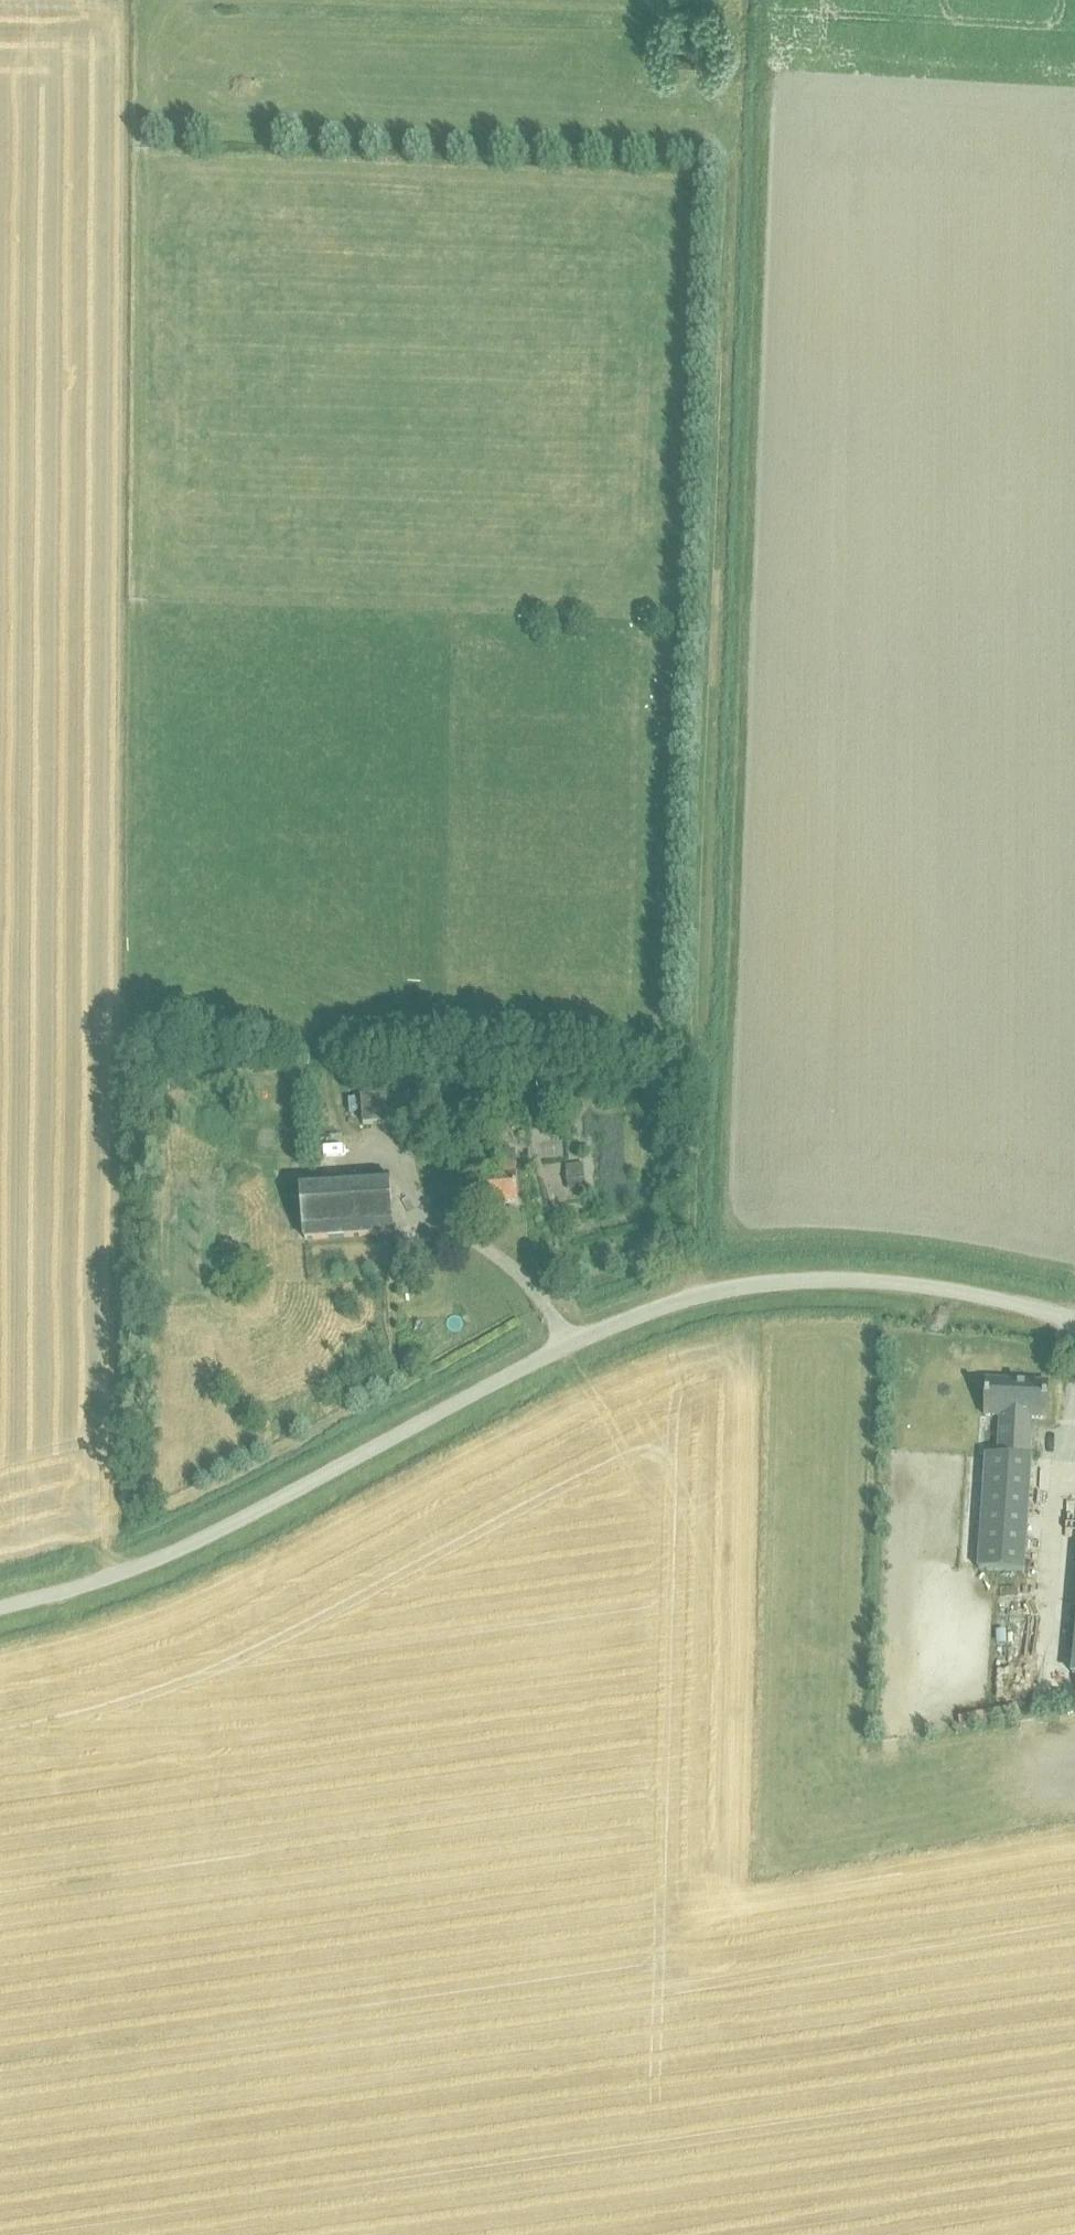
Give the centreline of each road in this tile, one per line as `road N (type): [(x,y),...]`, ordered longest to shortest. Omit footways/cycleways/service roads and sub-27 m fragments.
road 1 (unclassified): [(0,1608),(189,1545),(571,1345),(682,1300),(759,1283),(869,1282),(1074,1320)]

